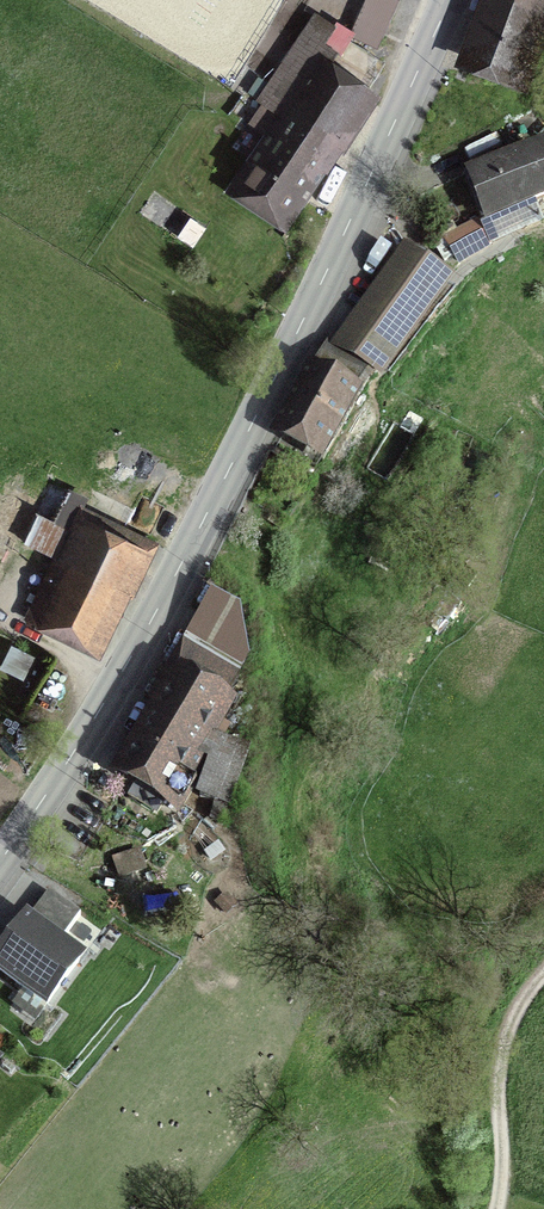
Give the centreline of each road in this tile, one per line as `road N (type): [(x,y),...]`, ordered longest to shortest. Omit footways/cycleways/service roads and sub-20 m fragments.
road 1 (tertiary): [(0,857),(231,488),(457,0)]
road 2 (track): [(498,1208),(496,1100),(520,1007),(543,983)]

